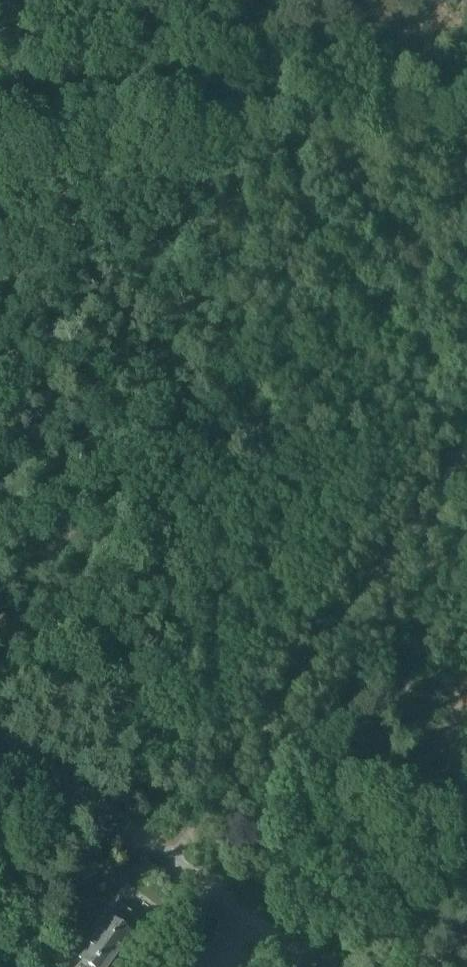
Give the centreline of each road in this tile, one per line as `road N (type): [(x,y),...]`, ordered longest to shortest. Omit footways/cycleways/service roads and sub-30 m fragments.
road 1 (unclassified): [(253,923),(0,734)]
road 2 (track): [(273,114),(0,147)]
road 3 (track): [(466,92),(273,114)]

